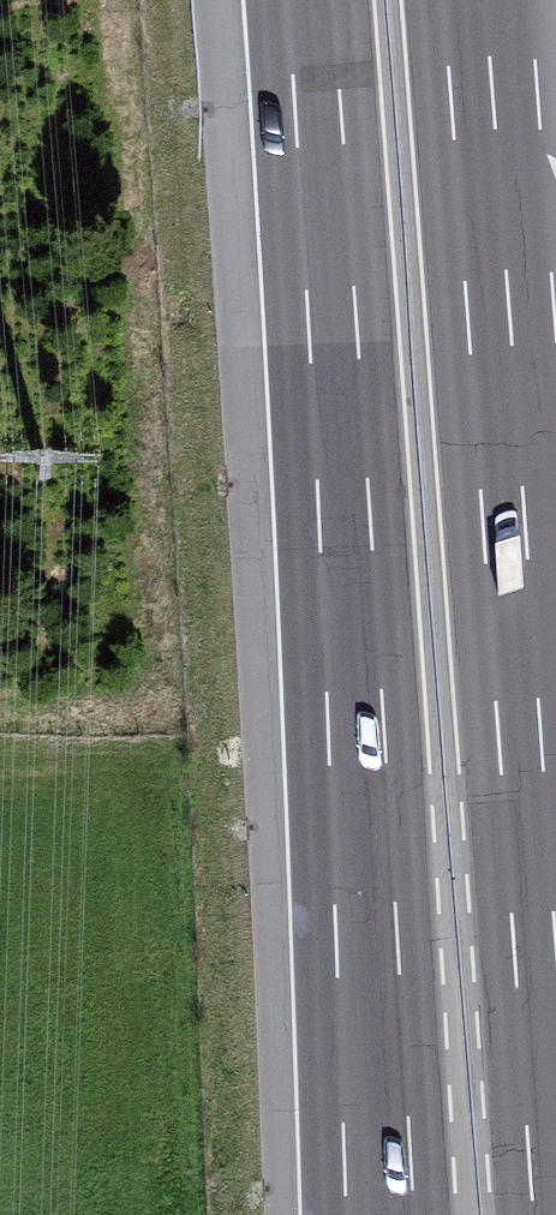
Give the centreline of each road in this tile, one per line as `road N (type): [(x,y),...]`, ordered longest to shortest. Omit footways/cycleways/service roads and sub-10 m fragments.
road 1 (motorway): [(310,0),(381,1214)]
road 2 (motorway): [(555,976),(483,0)]

